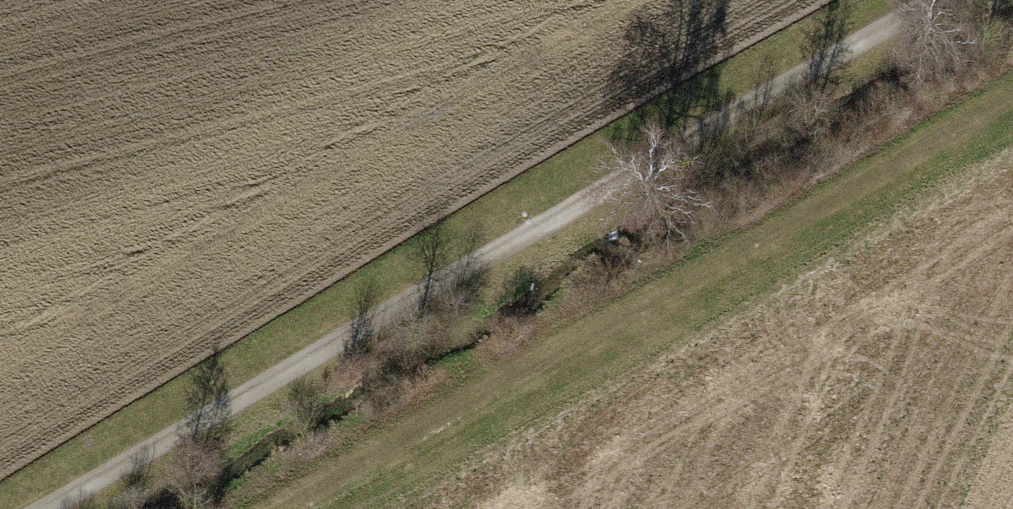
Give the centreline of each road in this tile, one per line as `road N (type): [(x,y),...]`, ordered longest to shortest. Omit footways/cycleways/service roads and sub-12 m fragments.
road 1 (track): [(943,0),(660,152),(53,508)]
road 2 (track): [(326,508),(816,248),(1012,130)]

